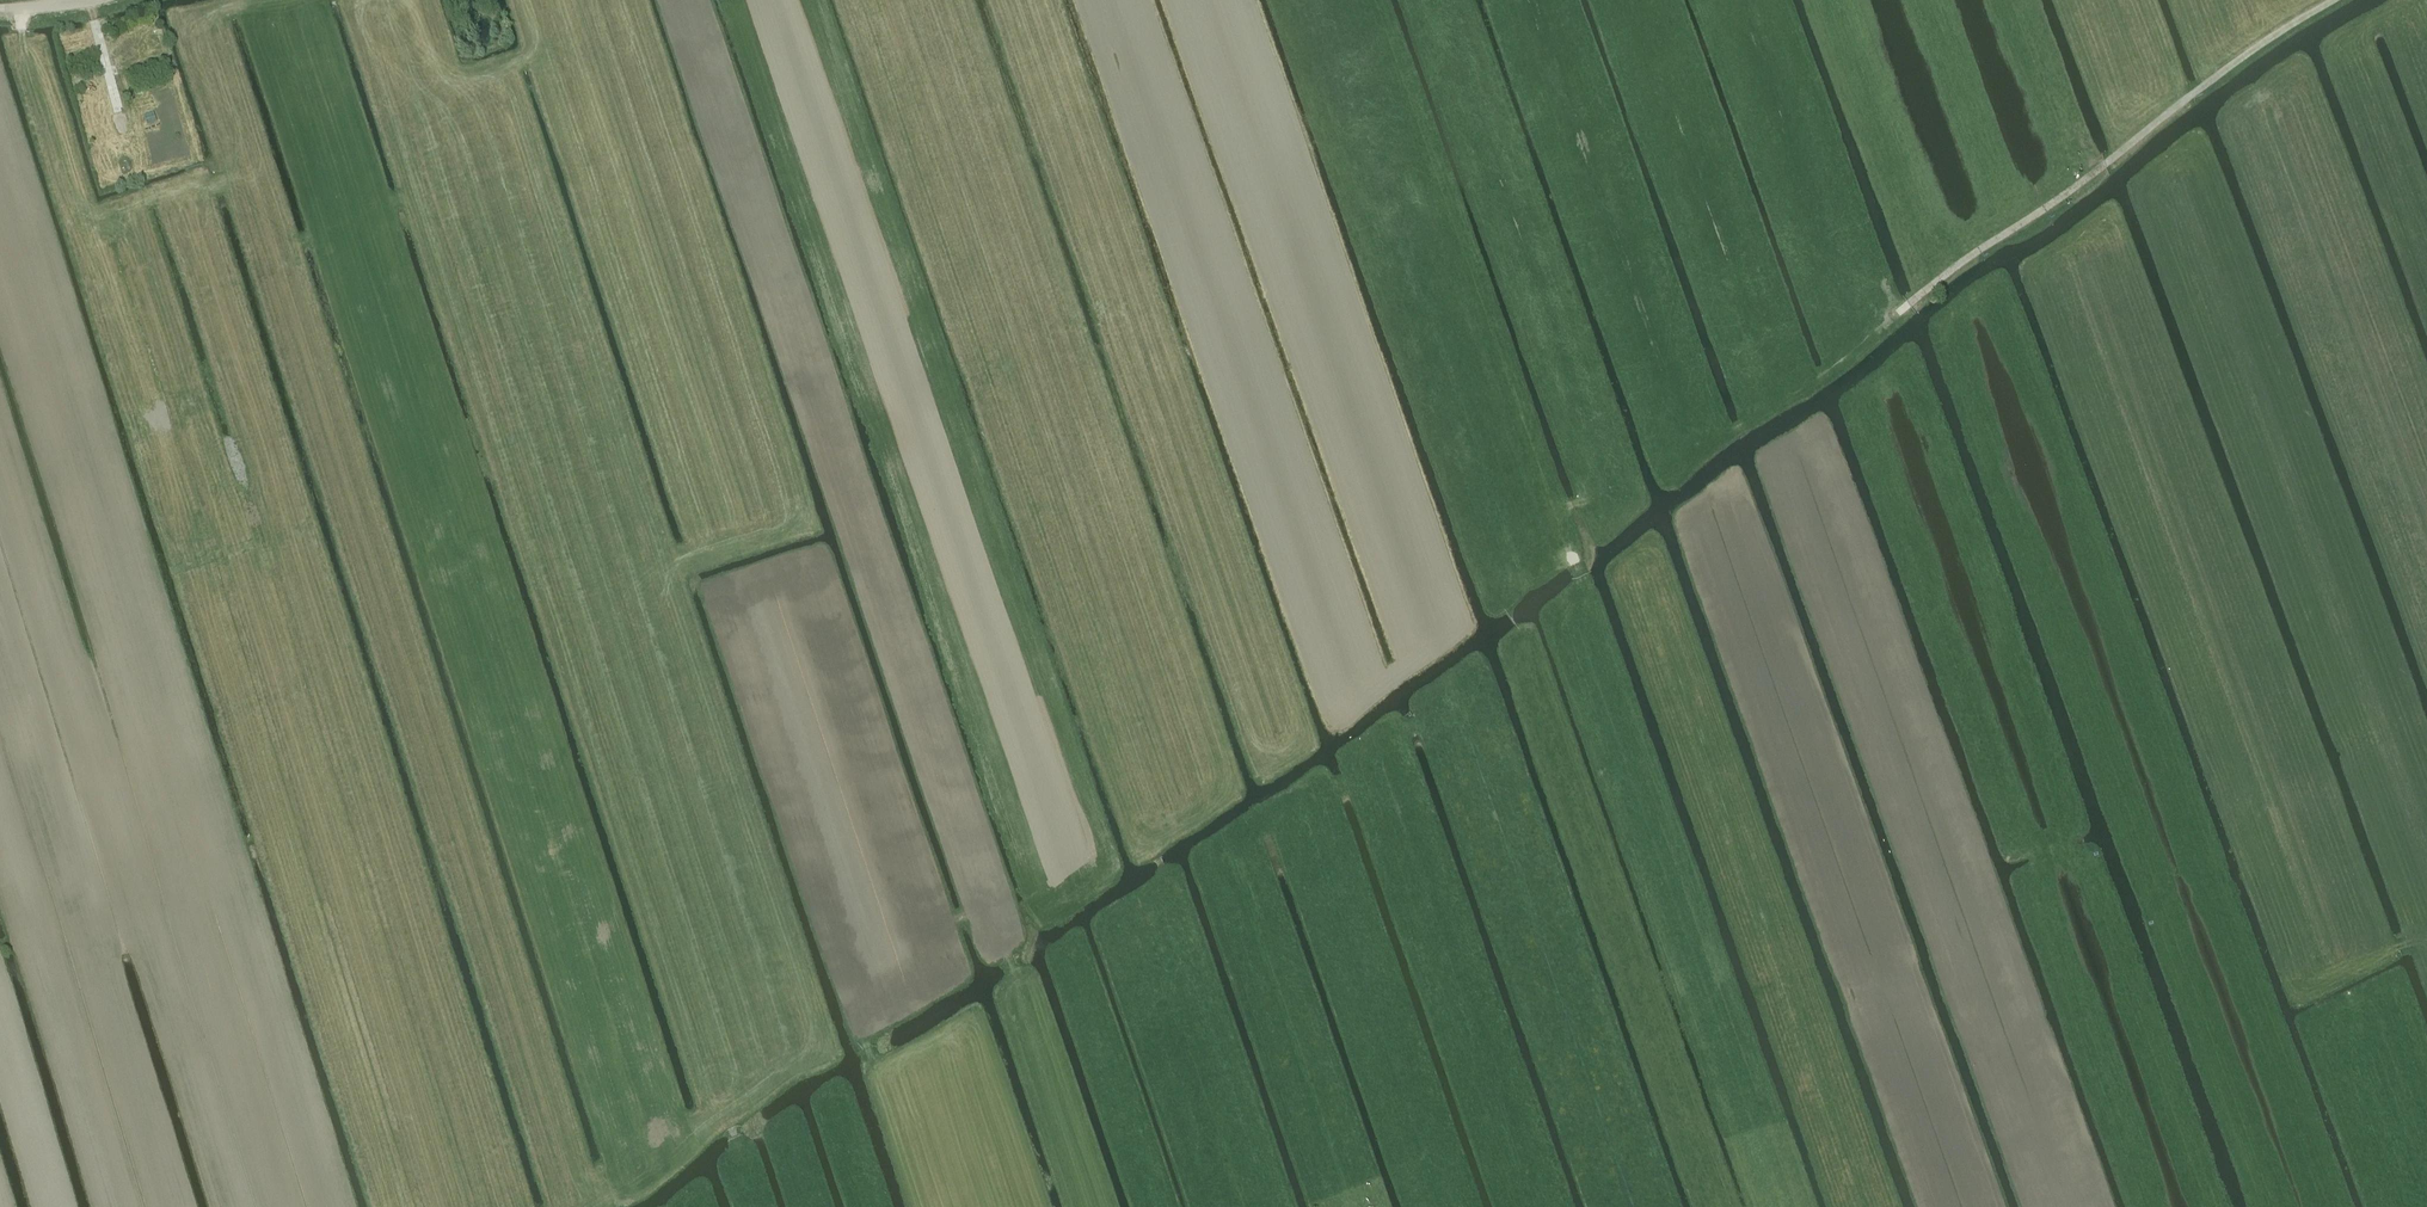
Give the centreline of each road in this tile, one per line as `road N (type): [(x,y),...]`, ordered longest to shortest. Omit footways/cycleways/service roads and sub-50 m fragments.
road 1 (track): [(2338,0),(1675,478),(1663,466),(1499,0)]
road 2 (track): [(475,273),(386,0)]

